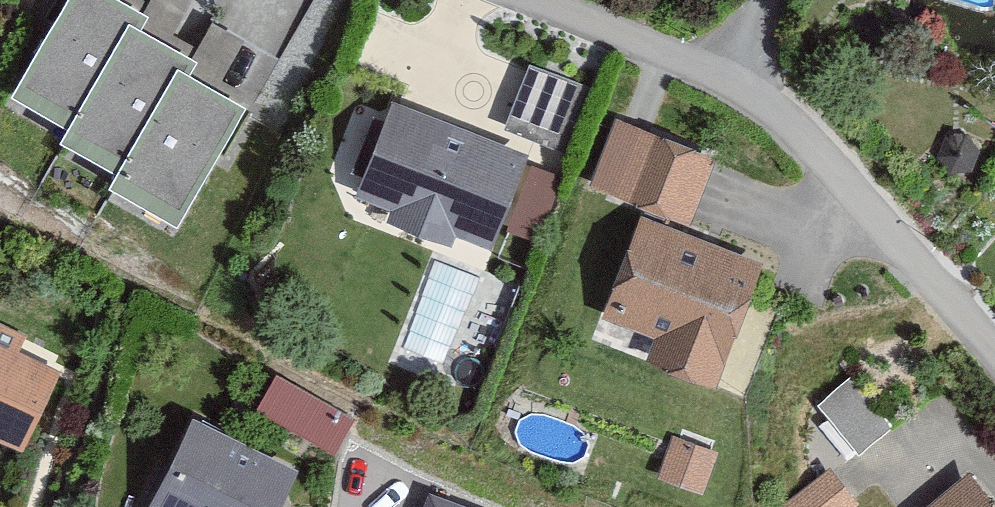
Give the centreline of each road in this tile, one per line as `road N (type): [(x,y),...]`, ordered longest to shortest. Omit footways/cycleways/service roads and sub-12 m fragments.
road 1 (residential): [(994,350),(797,130),(722,75),(538,0)]

